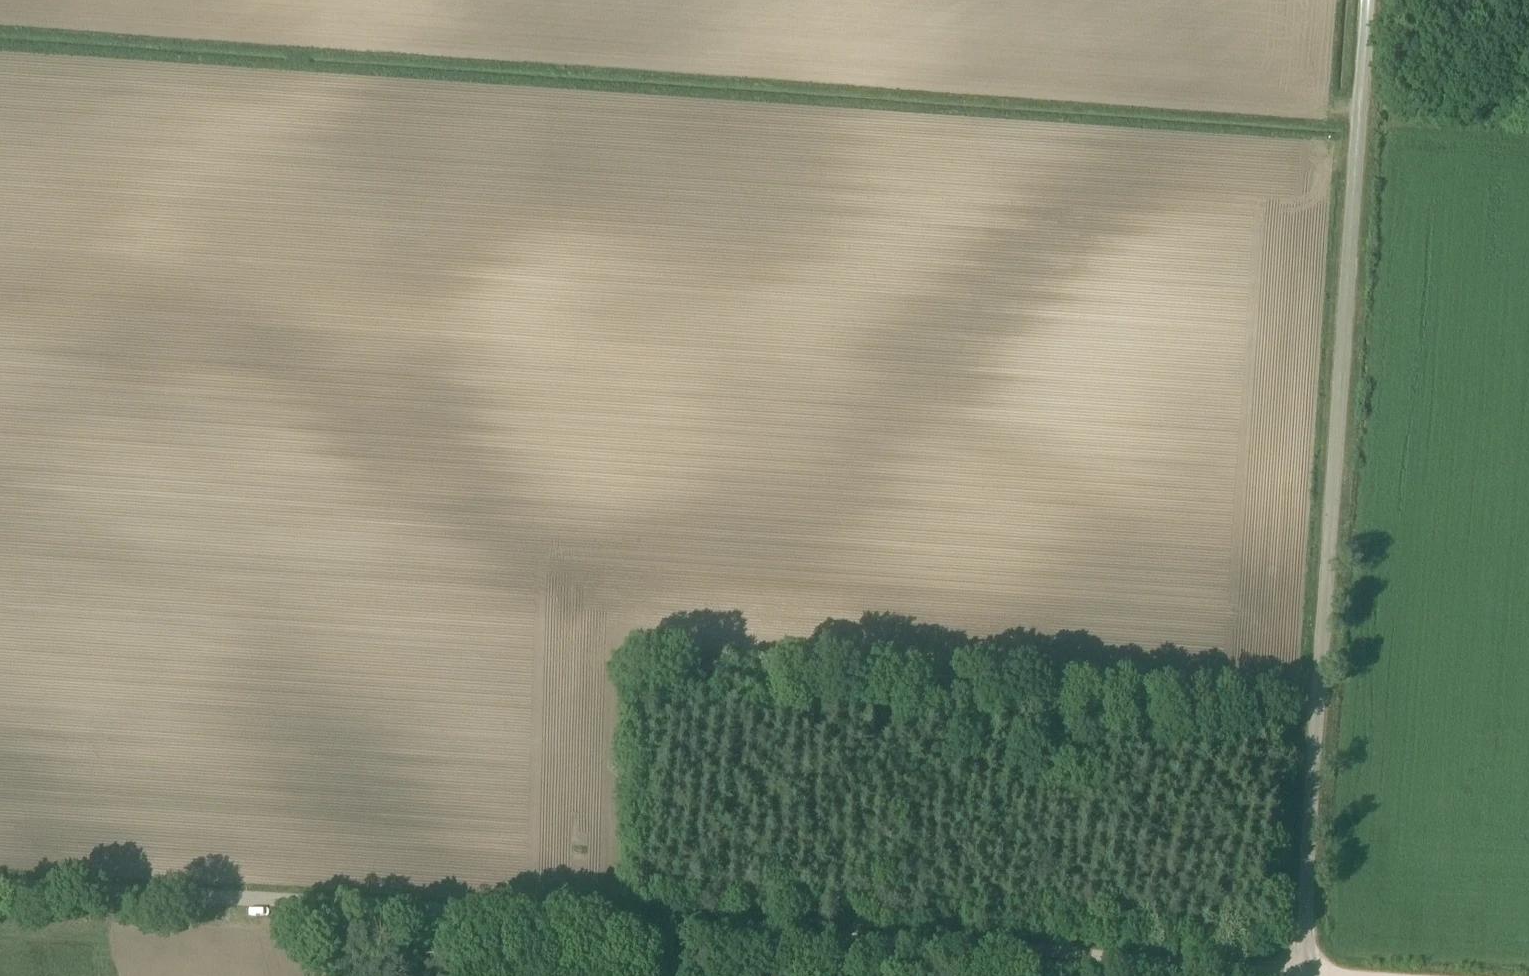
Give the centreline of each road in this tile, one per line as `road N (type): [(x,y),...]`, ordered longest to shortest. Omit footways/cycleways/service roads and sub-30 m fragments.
road 1 (track): [(0,883),(1376,975)]
road 2 (unclassified): [(1308,975),(1304,897),(1365,0)]

